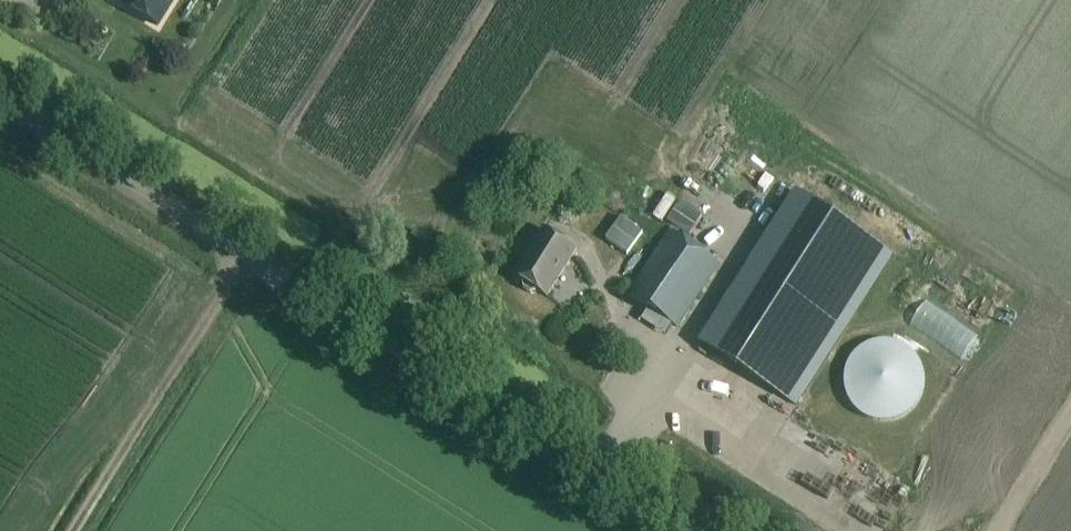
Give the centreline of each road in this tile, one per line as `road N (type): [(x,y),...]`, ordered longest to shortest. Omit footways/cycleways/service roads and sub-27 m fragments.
road 1 (unclassified): [(684,530),(0,100)]
road 2 (track): [(246,254),(69,530)]

